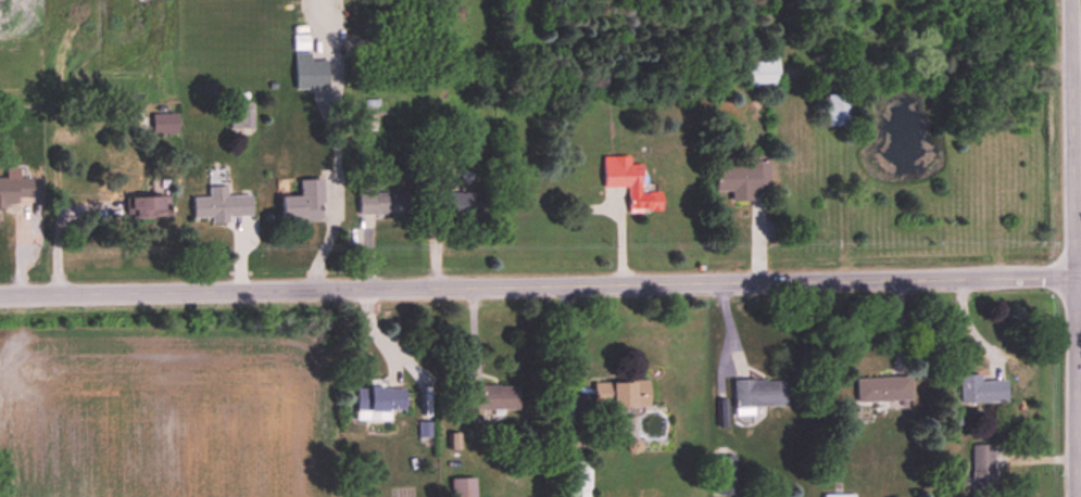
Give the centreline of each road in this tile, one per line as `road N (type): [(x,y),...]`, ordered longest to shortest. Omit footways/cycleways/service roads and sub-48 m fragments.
road 1 (residential): [(0,292),(1080,273)]
road 2 (residential): [(1075,496),(1071,0)]

